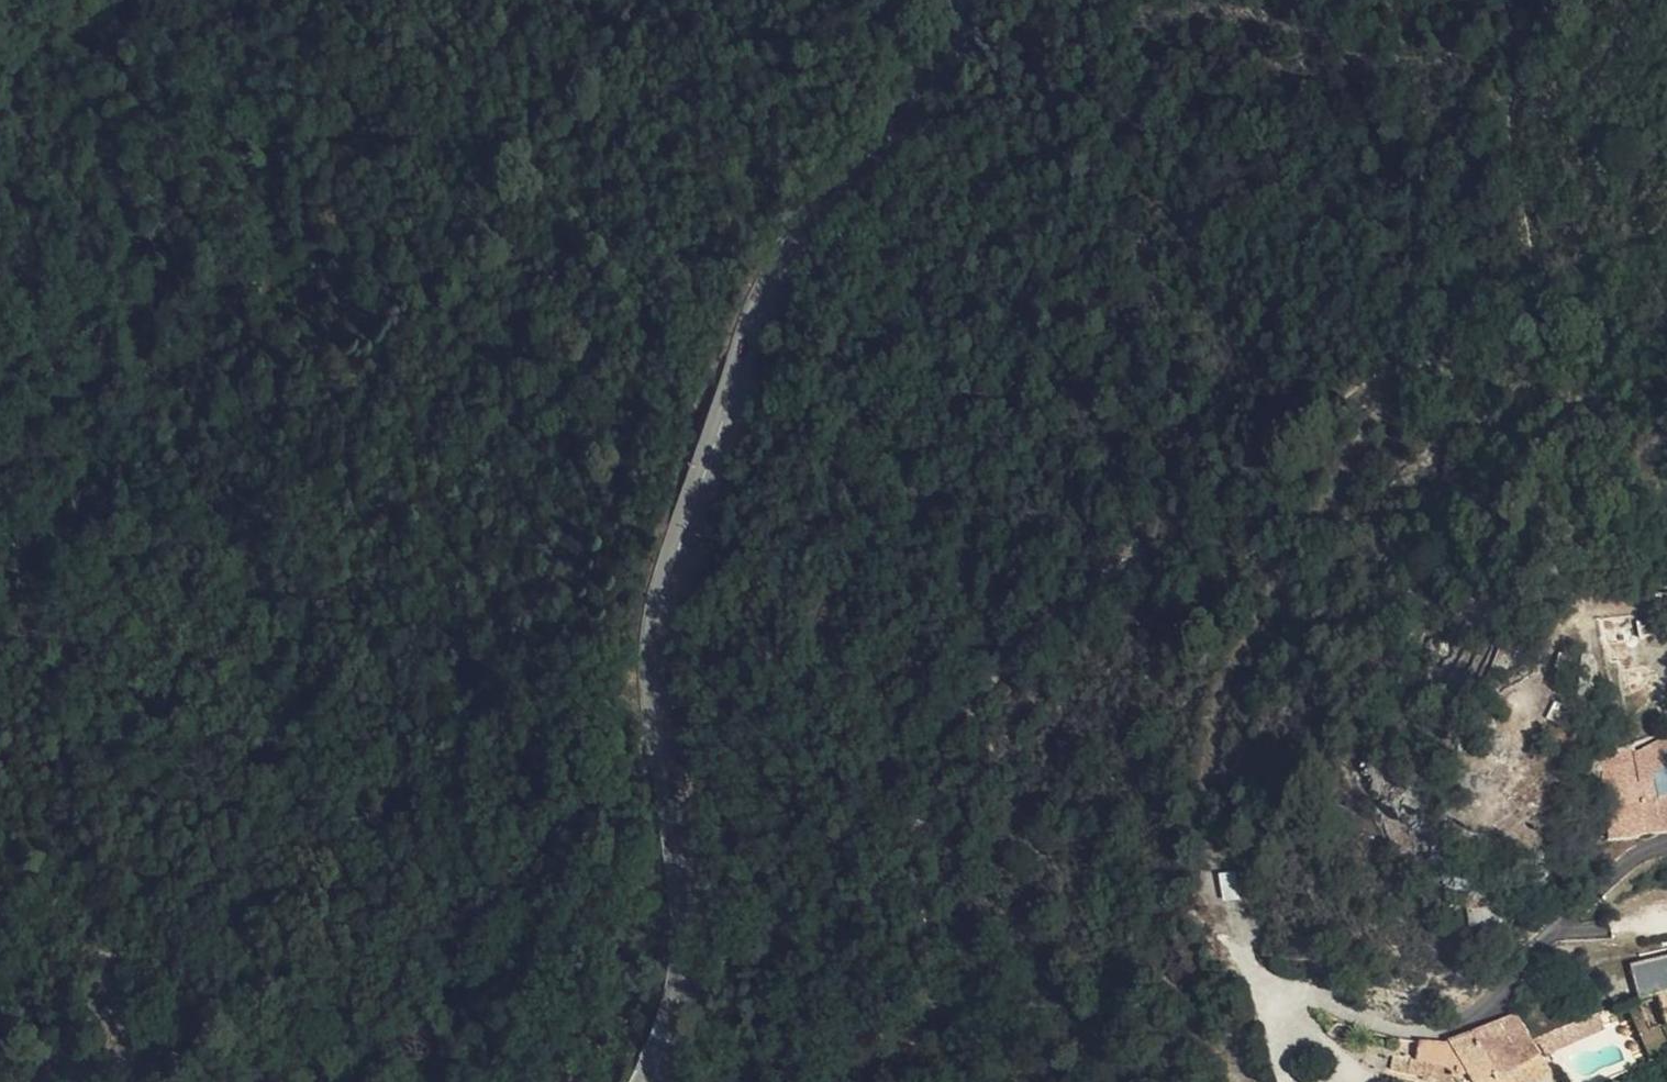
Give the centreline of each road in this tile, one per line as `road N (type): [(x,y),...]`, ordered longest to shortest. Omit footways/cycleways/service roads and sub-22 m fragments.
road 1 (tertiary): [(980,0),(915,120),(814,228),(754,322),(662,605),(657,735),(687,971),(681,1010),(651,1081)]

